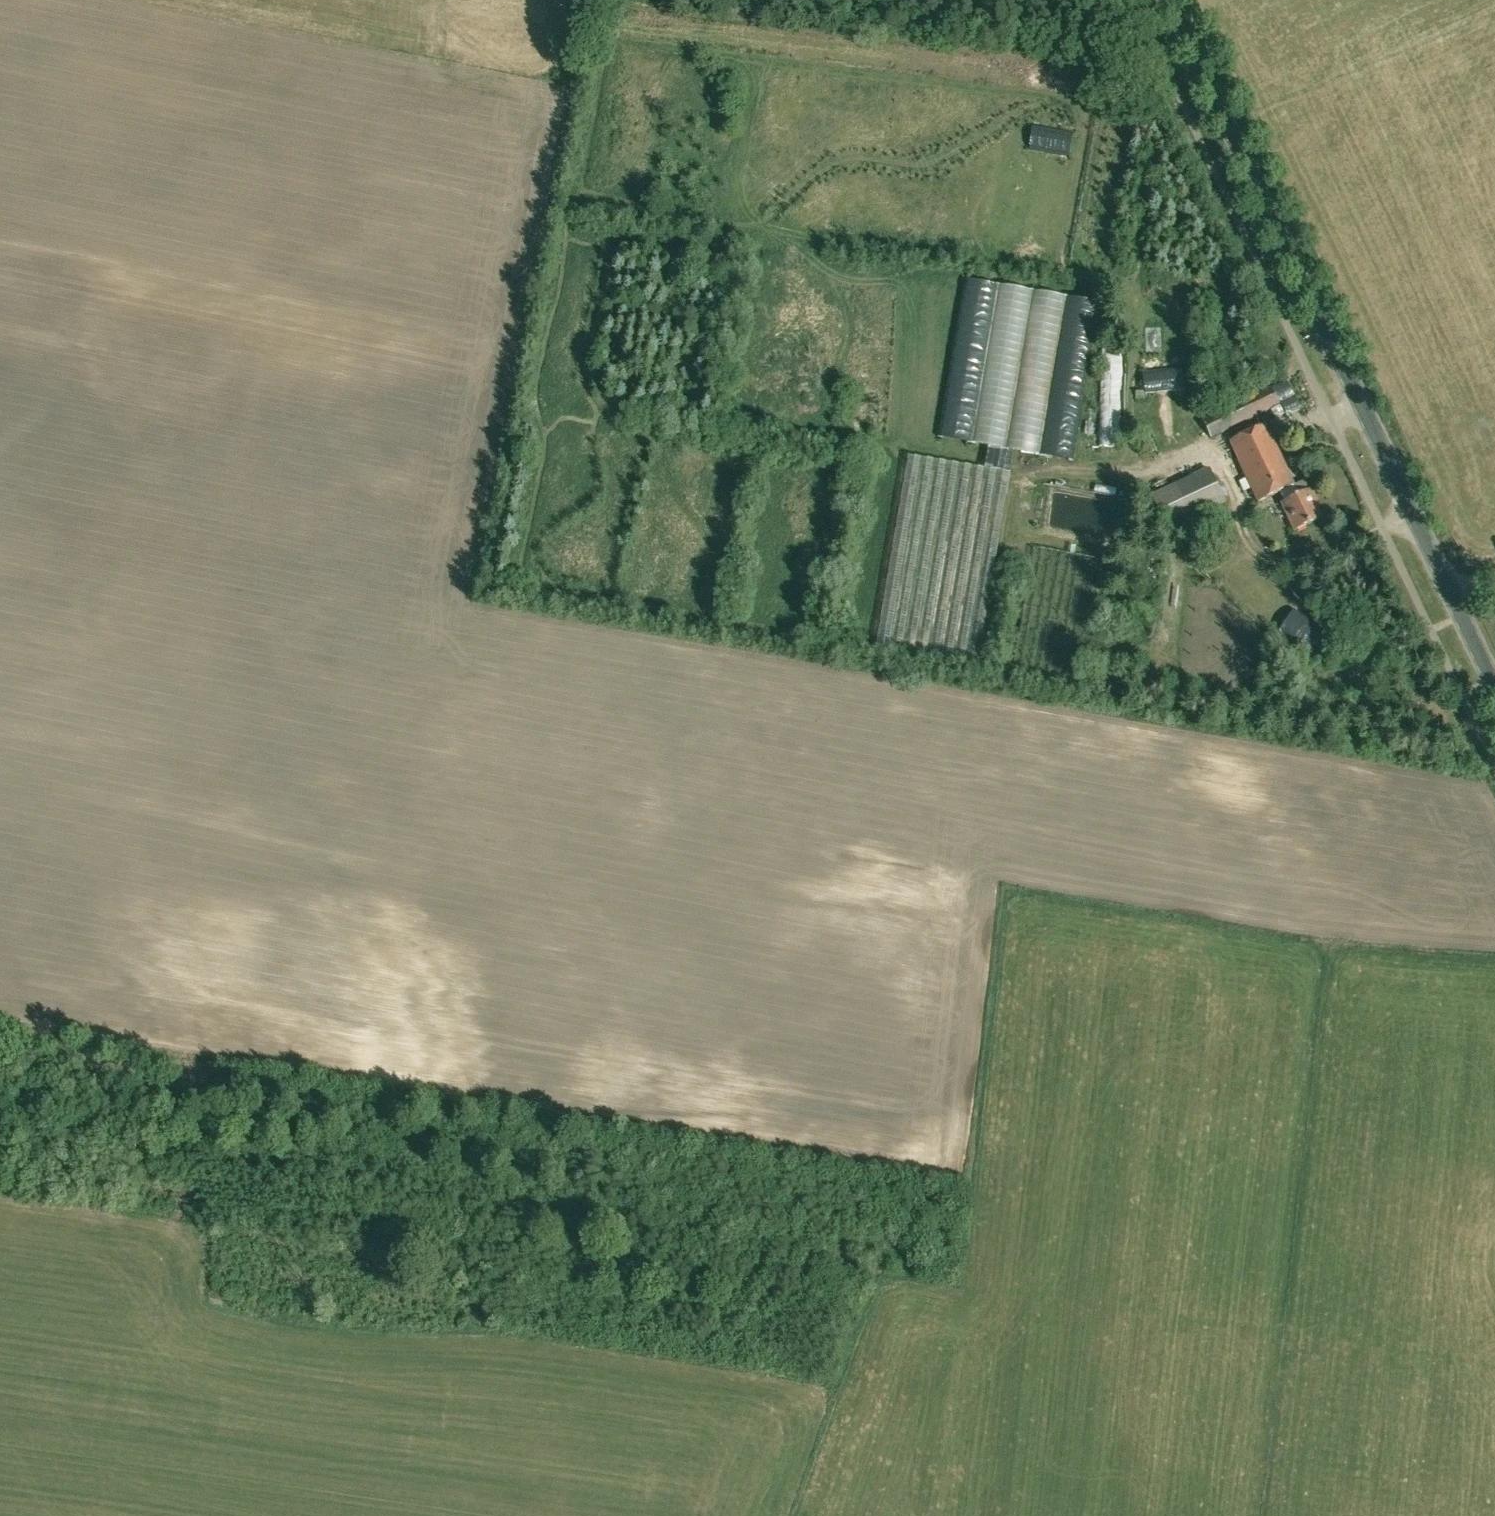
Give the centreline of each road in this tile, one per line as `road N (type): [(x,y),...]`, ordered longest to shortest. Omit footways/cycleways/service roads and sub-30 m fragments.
road 1 (tertiary): [(1494,690),(1169,0)]

